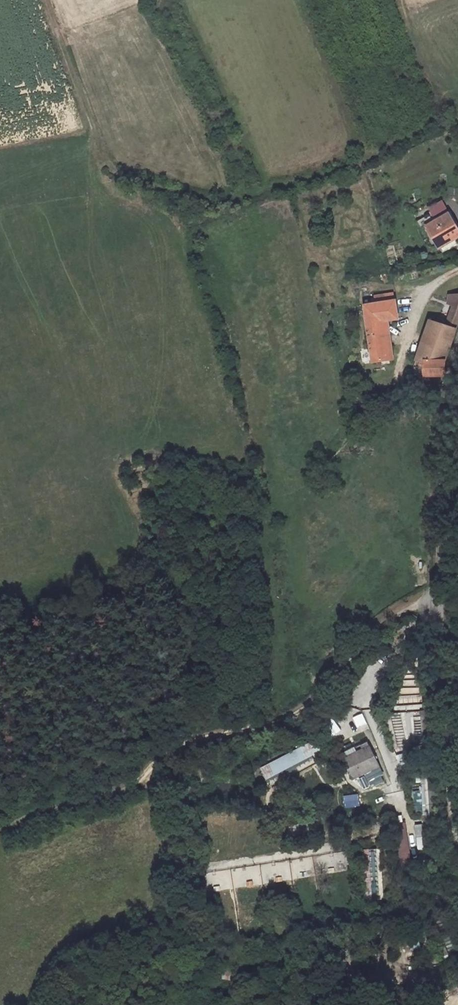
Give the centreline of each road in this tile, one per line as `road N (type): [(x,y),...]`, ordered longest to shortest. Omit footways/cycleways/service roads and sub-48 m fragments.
road 1 (track): [(430,593),(378,630),(300,709),(170,752),(180,900),(162,922),(64,979),(45,1004)]
road 2 (track): [(50,0),(98,153),(129,182),(227,203),(355,170),(432,124)]
road 3 (residential): [(440,585),(443,432),(457,341)]
road 4 (track): [(0,831),(125,791),(170,752)]

